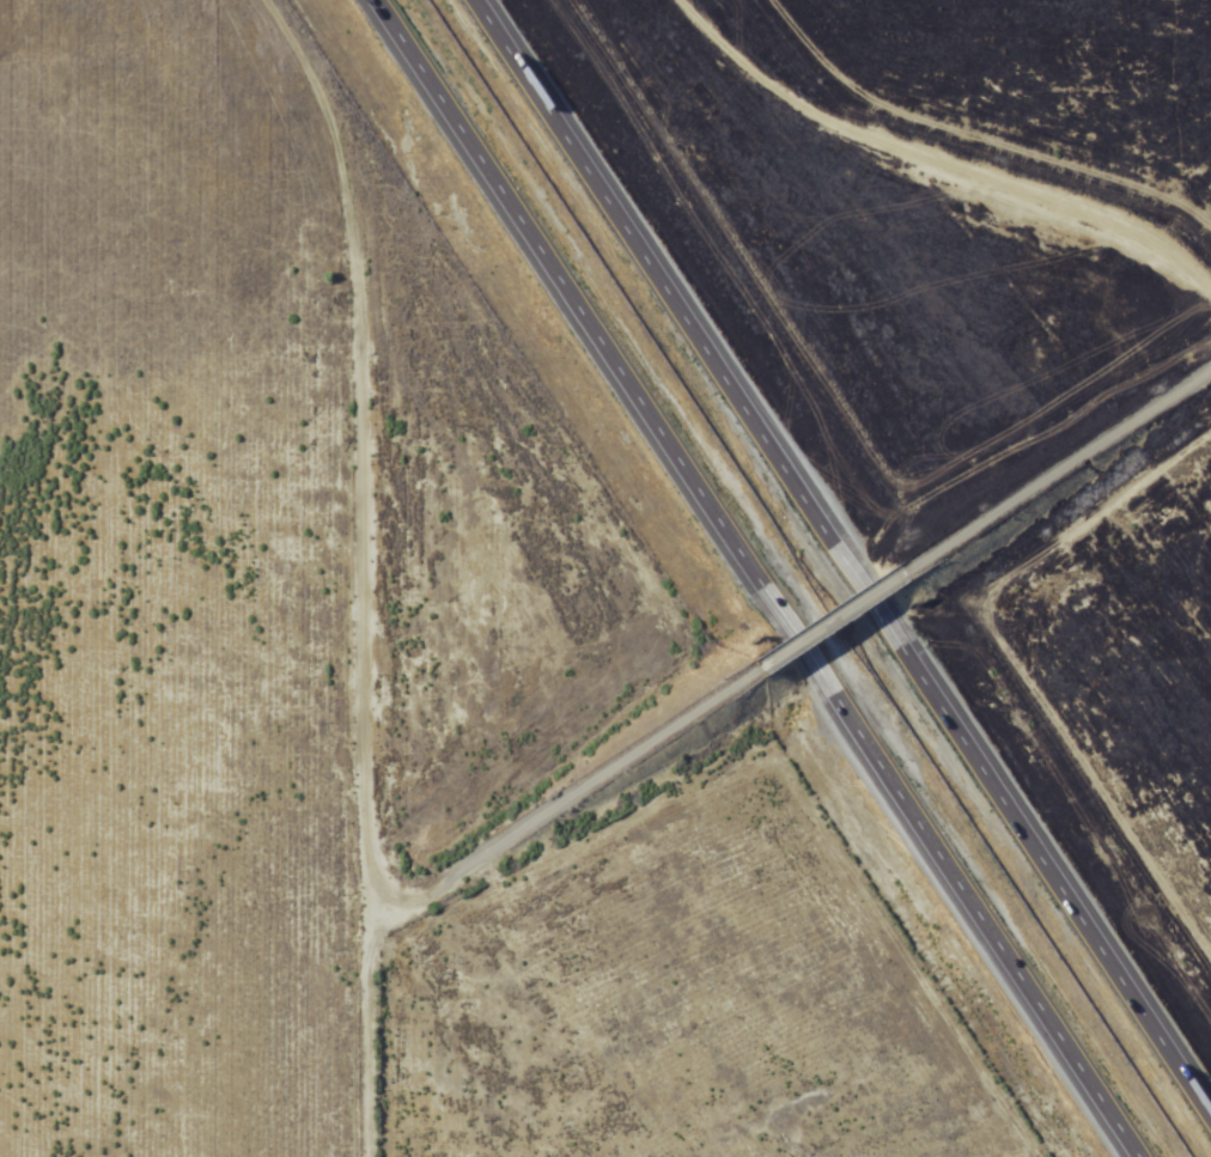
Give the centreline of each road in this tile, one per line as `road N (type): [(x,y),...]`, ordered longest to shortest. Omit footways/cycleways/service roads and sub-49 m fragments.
road 1 (motorway): [(378,0),(1146,1156)]
road 2 (motorway): [(1210,1101),(485,0)]
road 3 (residential): [(342,1156),(337,248),(320,144),(237,0)]
road 4 (residential): [(1210,319),(1151,260),(1089,225),(799,145),(750,106),(660,0)]
road 5 (residential): [(341,951),(757,678)]
road 6 (residential): [(923,572),(1210,361)]
road 7 (residential): [(757,678),(923,572)]

